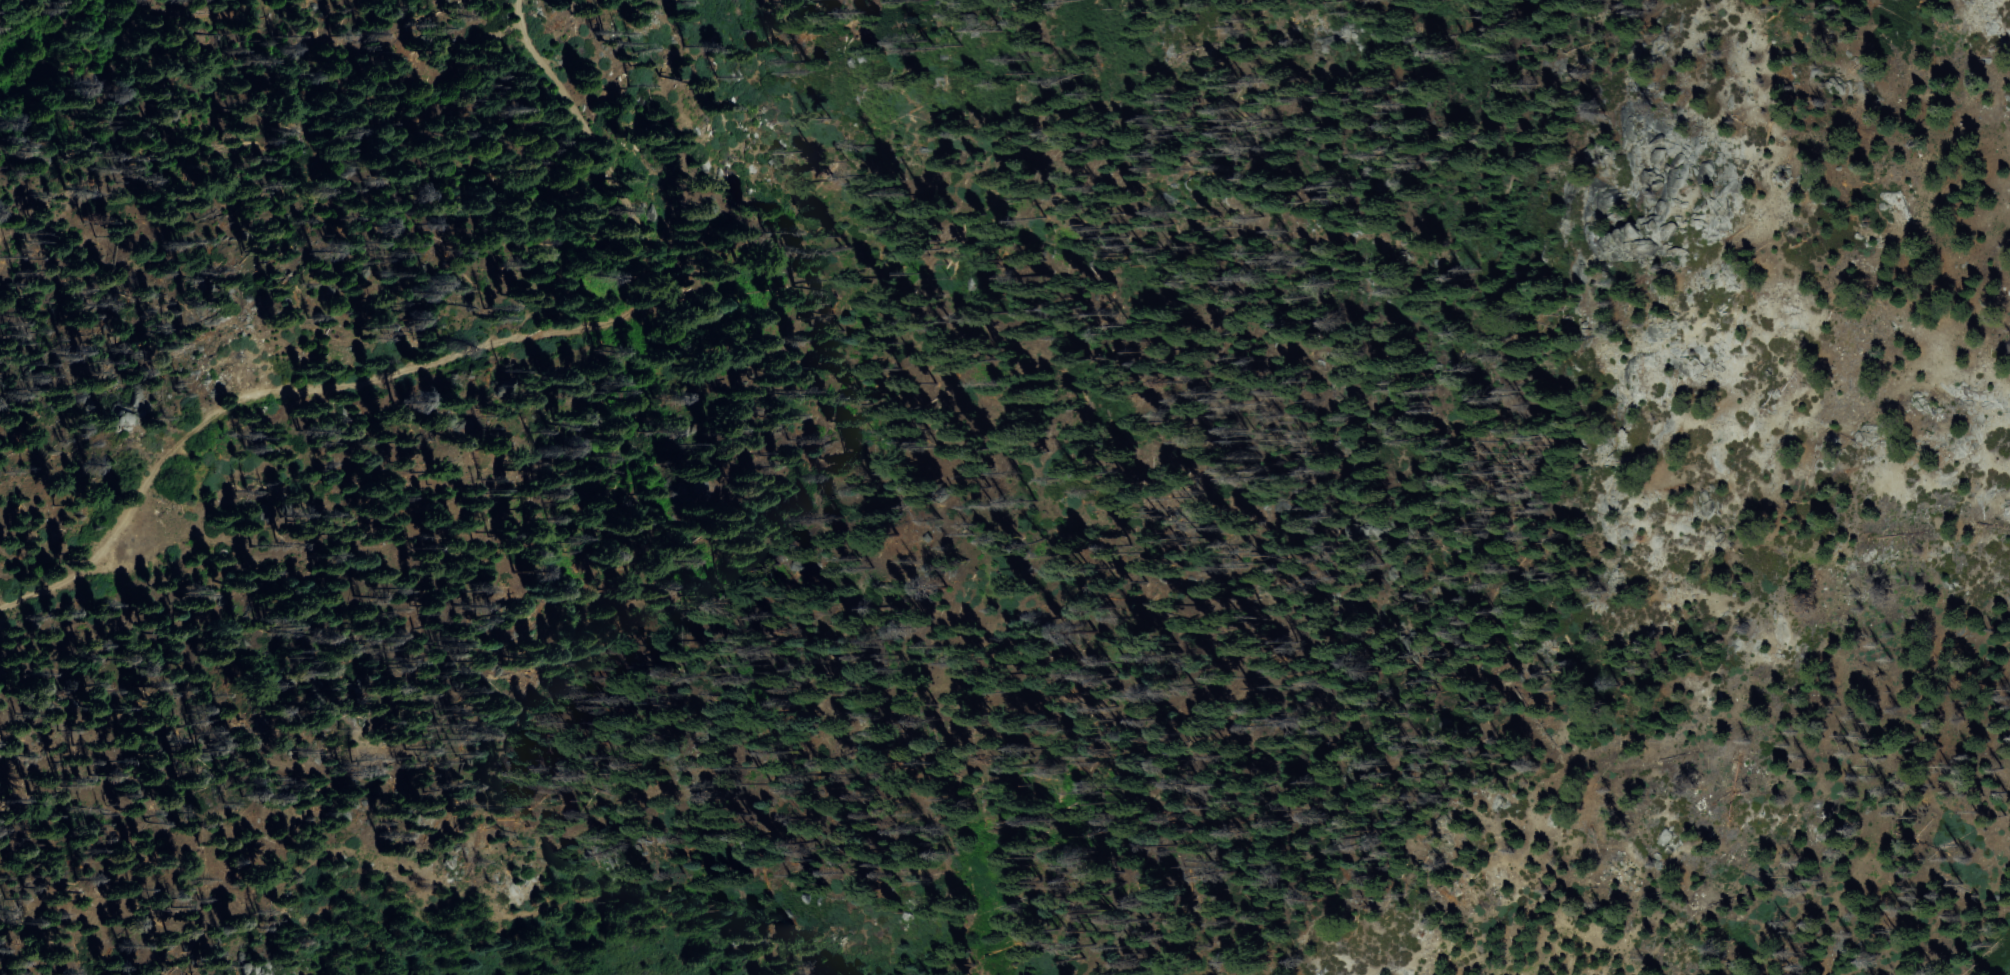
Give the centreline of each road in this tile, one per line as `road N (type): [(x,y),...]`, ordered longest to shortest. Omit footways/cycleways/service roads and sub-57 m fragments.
road 1 (track): [(0,605),(74,570),(198,427),(242,400),(304,384),(380,382),(577,325),(608,312),(641,283),(639,238),(572,120),(523,0)]

